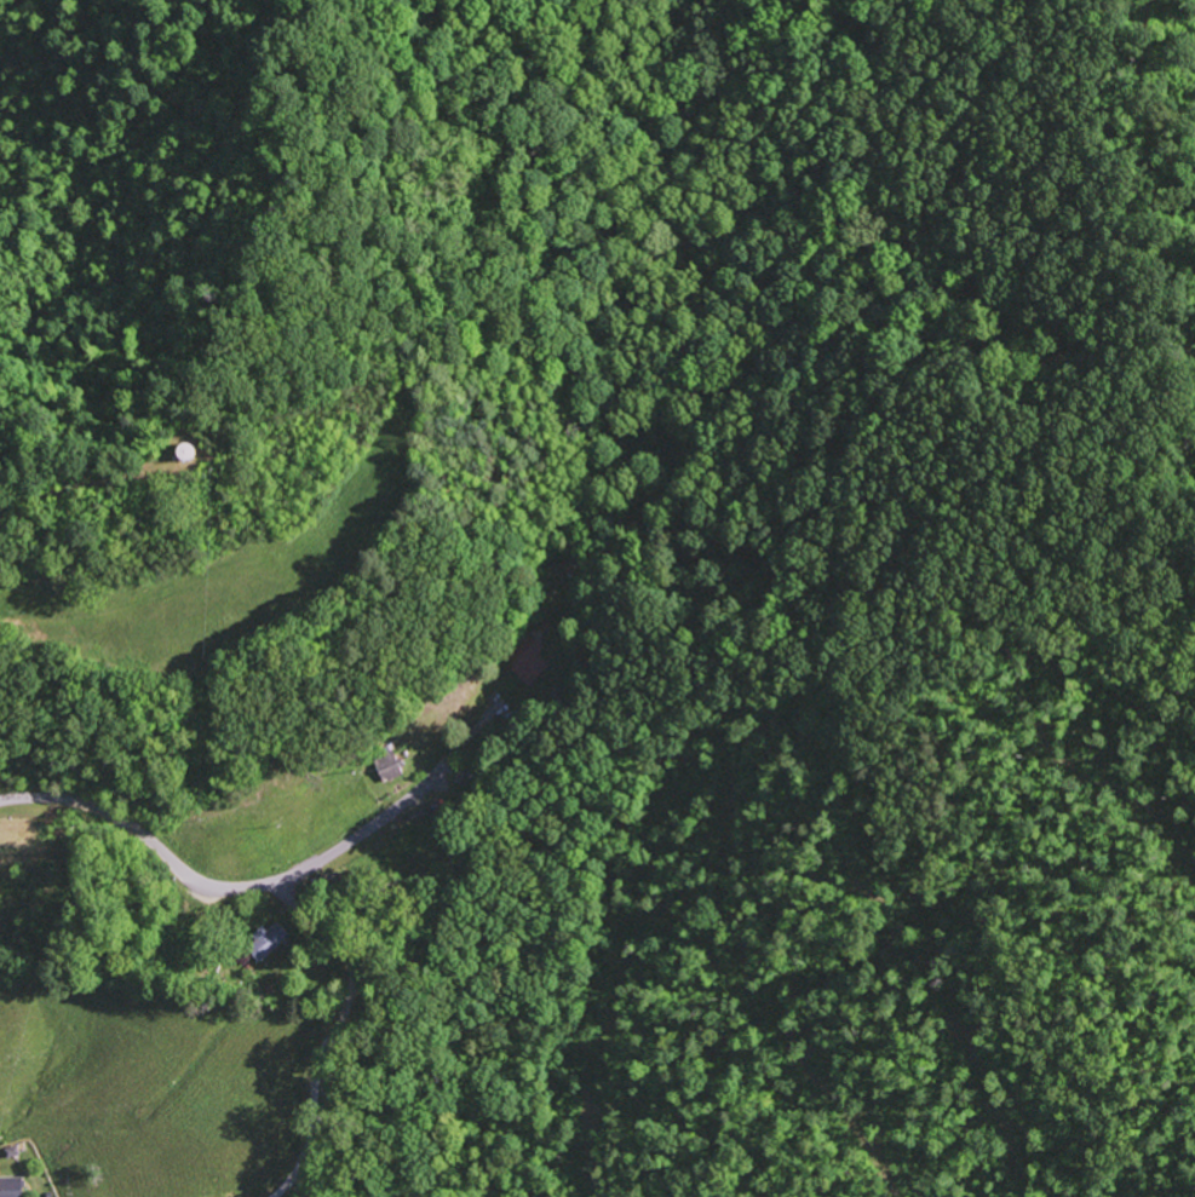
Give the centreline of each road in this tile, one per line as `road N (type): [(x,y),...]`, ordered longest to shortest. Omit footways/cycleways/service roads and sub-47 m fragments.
road 1 (residential): [(0,800),(30,795),(122,816),(193,875),(232,882),(312,864),(423,784)]
road 2 (residential): [(292,873),(329,946),(334,974),(322,1060),(297,1173),(239,1196)]

